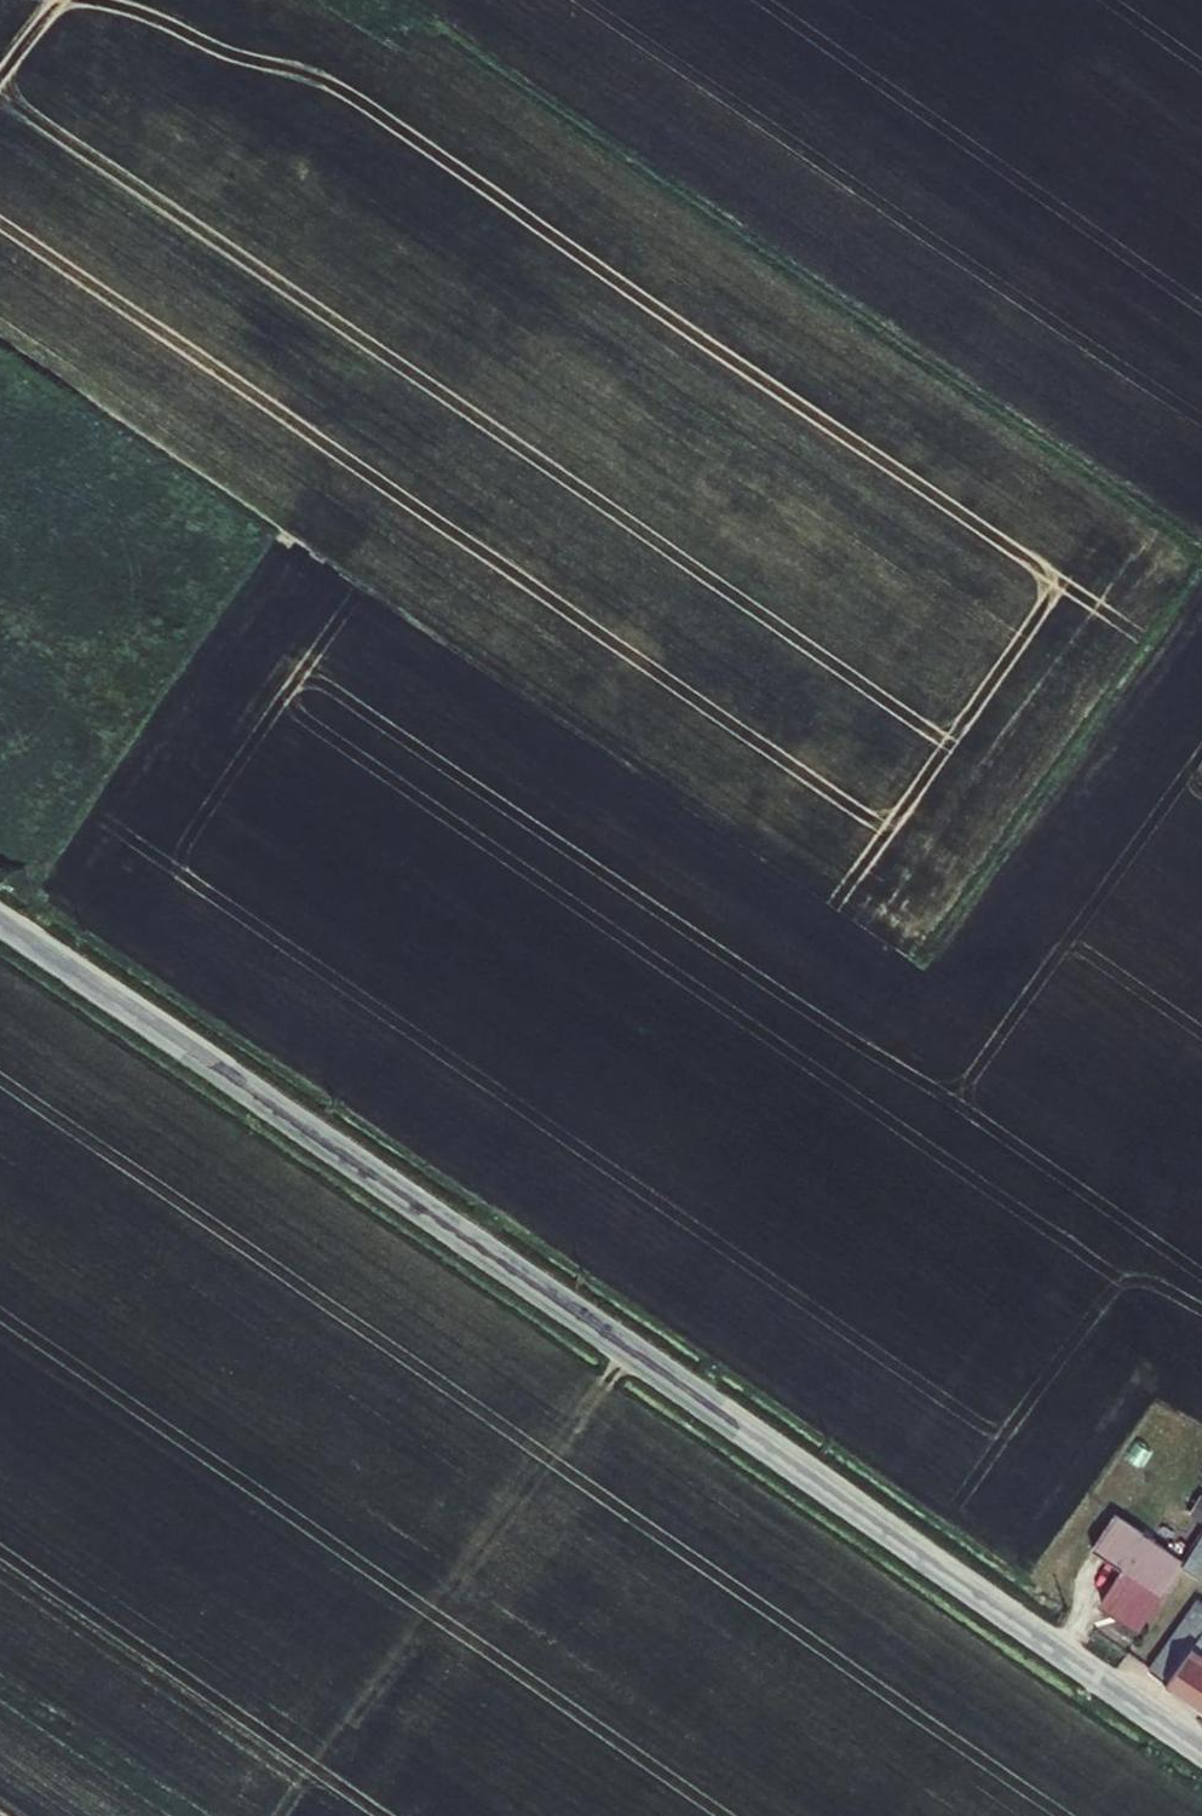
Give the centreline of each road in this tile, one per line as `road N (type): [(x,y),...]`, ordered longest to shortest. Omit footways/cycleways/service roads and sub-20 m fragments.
road 1 (tertiary): [(1201,1751),(0,923)]

